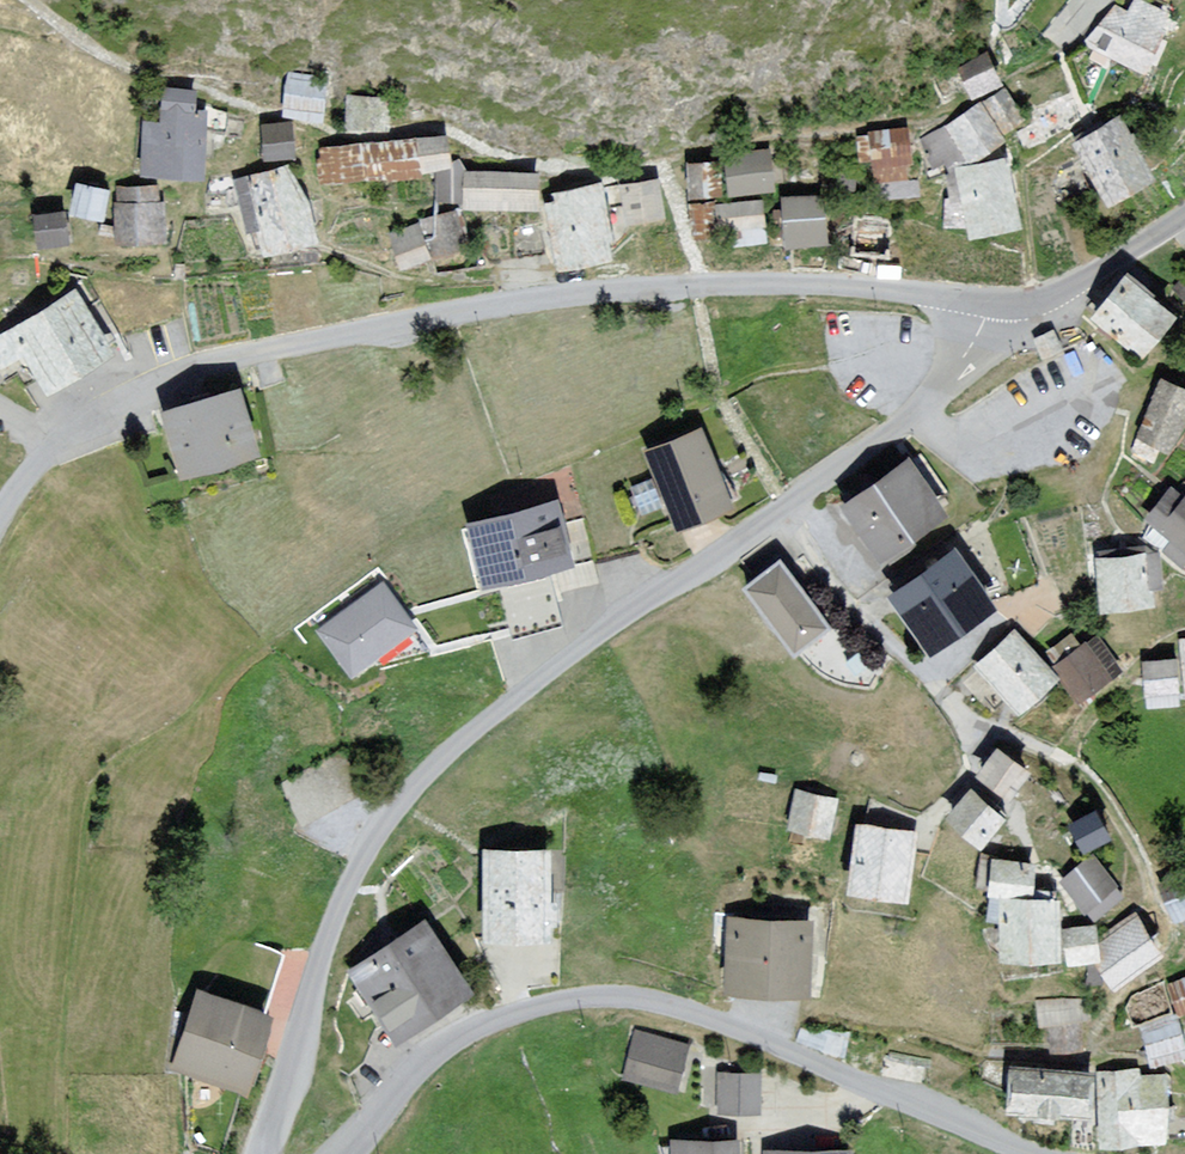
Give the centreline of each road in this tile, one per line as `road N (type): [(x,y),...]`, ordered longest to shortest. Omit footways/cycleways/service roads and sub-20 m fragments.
road 1 (residential): [(261,1153),(327,943),(366,853),(479,727),(786,514)]
road 2 (tertiary): [(991,305),(814,285),(601,293),(272,348),(146,385)]
road 3 (residential): [(1038,1153),(692,1011),(631,996),(579,998),(467,1034),(386,1103),(343,1153)]
road 4 (residential): [(786,514),(863,622),(968,719),(1063,759),(1098,787),(1137,849),(1164,924)]
road 5 (residential): [(786,514),(917,411),(968,355),(991,305)]
road 6 (tertiary): [(1184,216),(1087,278),(1025,306),(991,305)]
road 7 (residential): [(146,385),(56,445),(0,515)]

